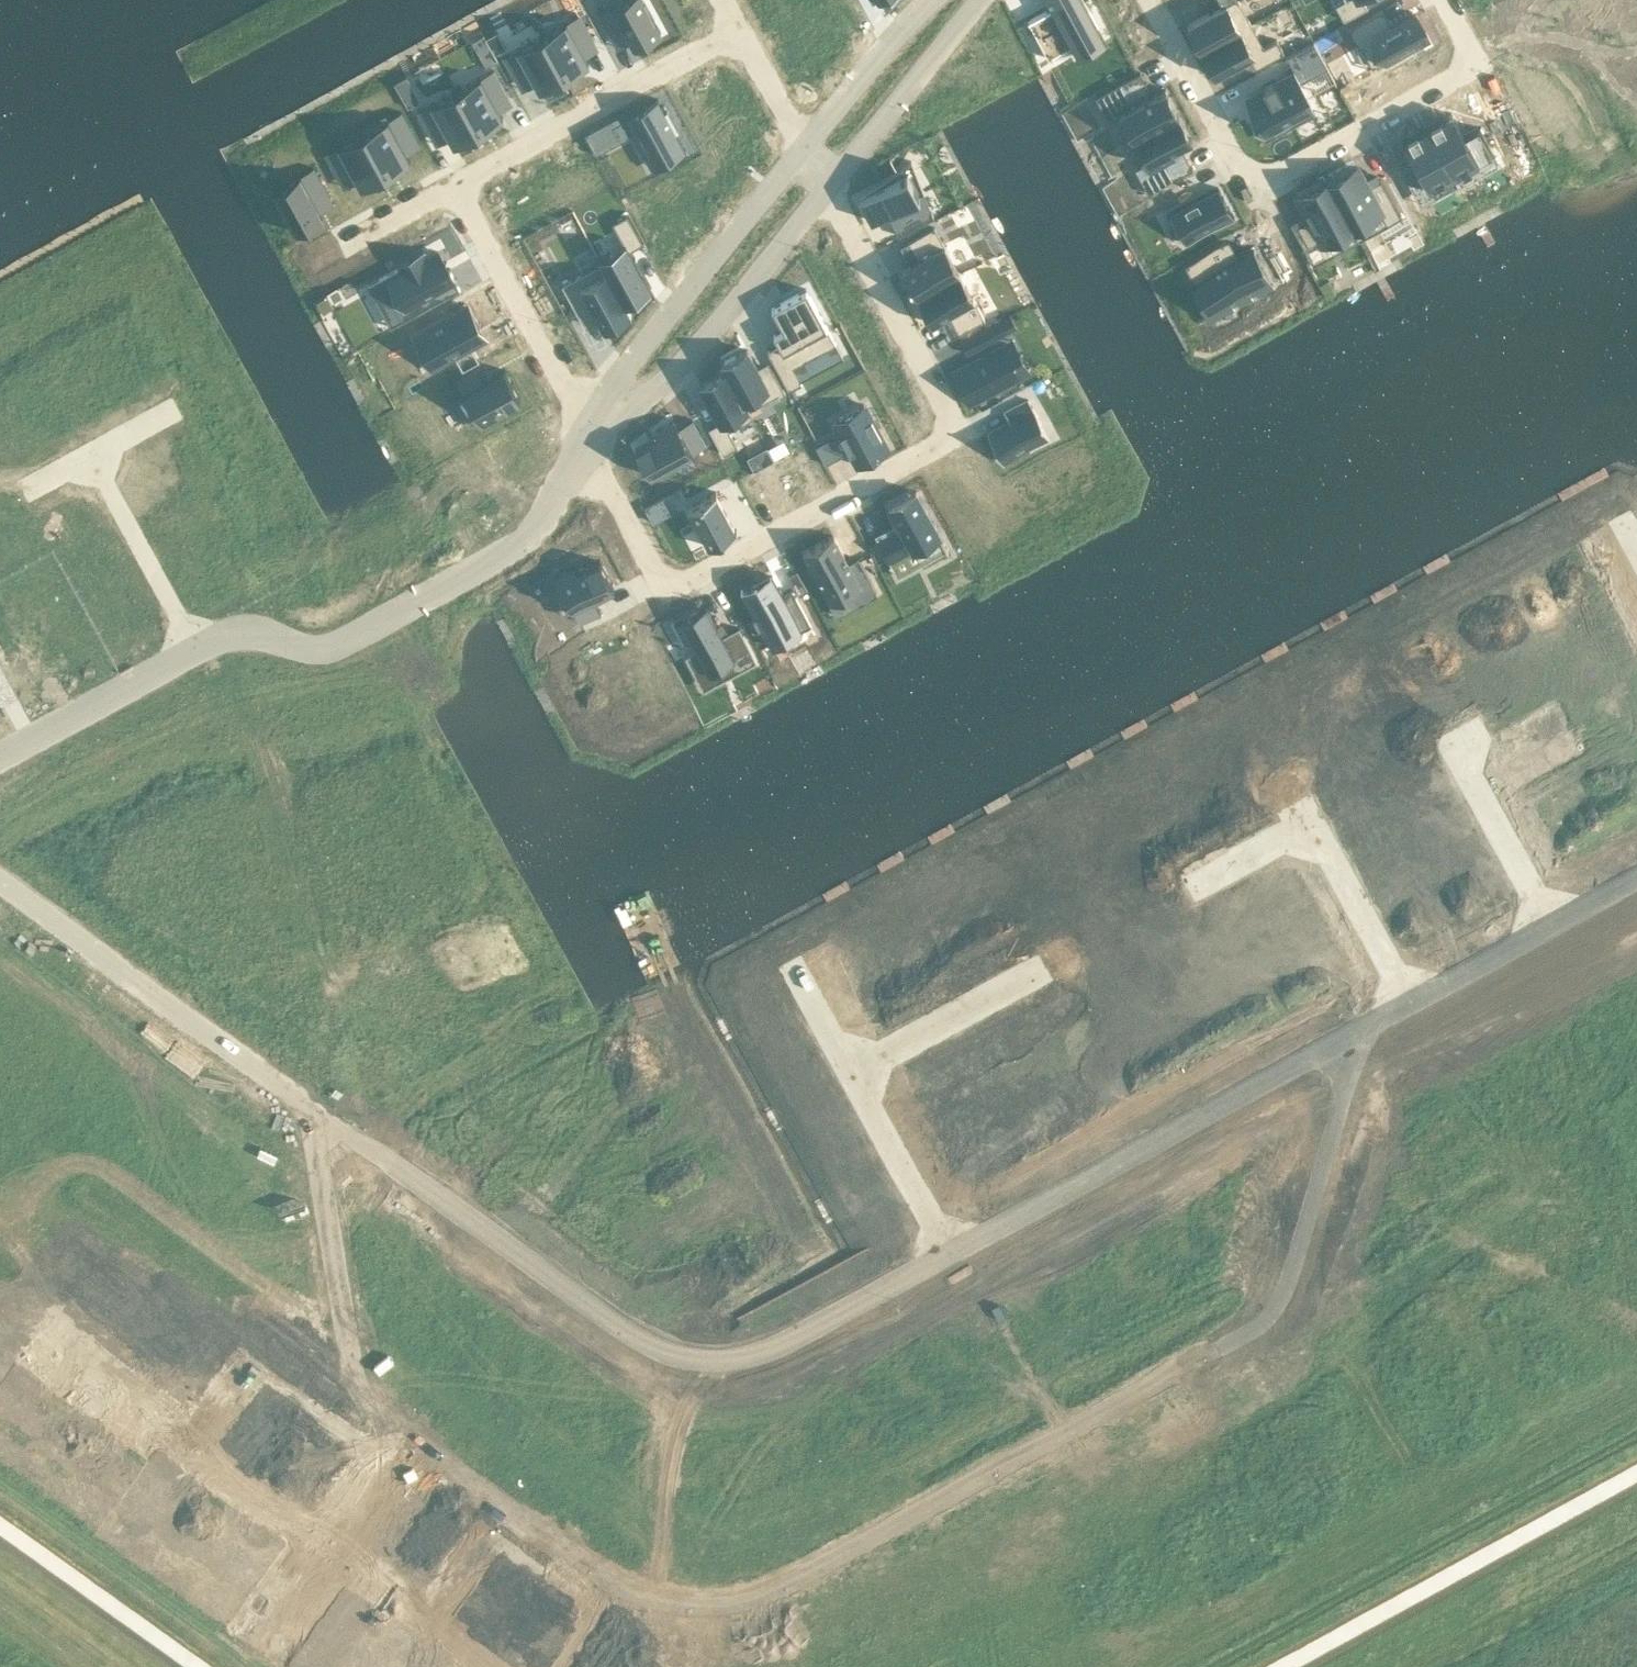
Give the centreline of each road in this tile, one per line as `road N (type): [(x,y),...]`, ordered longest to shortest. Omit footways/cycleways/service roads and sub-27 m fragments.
road 1 (residential): [(587,431),(662,588),(714,569),(966,436),(827,192)]
road 2 (residential): [(527,1520),(624,1588),(668,1605),(725,1608),(778,1597),(1220,1347)]
road 3 (tertiary): [(951,1254),(785,1339),(722,1362),(659,1359),(313,1107)]
road 4 (tertiary): [(194,649),(237,634),(312,644),(349,637),(528,534),(554,501),(587,431)]
road 5 (tertiary): [(1370,1027),(951,1254)]
road 6 (tertiary): [(313,1107),(0,879)]
road 7 (residential): [(1220,1347),(1246,1335),(1279,1299),(1370,1027)]
road 8 (residential): [(1284,1467),(1602,1296)]
road 9 (residential): [(313,1107),(351,1383),(359,1403),(404,1434)]
road 10 (residential): [(1412,1001),(1312,819),(1193,885)]
road 11 (residential): [(1252,190),(1478,71),(1440,0)]
road 12 (residential): [(59,1358),(326,1545)]
road 13 (residential): [(454,183),(734,27)]
road 14 (tertiary): [(803,148),(612,391)]
road 15 (tertiary): [(612,391),(645,393),(827,192)]
road 16 (residential): [(454,183),(587,431)]
road 17 (residential): [(1060,1587),(1284,1467)]
road 18 (tertiary): [(827,192),(982,0)]
road 19 (tertiary): [(0,756),(194,649)]
road 20 (residential): [(1147,0),(1252,190)]
road 21 (residential): [(1450,737),(1551,929)]
road 22 (residential): [(194,649),(95,456)]
road 23 (residential): [(1043,966),(855,1068)]
road 24 (residential): [(951,1254),(855,1068)]
road 25 (tertiary): [(931,0),(803,148)]
road 26 (tertiary): [(1551,929),(1412,1001)]
road 27 (residential): [(404,1434),(527,1520)]
road 28 (residential): [(326,1545),(449,1631)]
road 29 (residential): [(734,27),(803,148)]
road 30 (residential): [(1284,1467),(1220,1347)]
road 31 (residential): [(449,1631),(527,1520)]
road 32 (residential): [(404,1434),(326,1545)]
road 33 (residential): [(341,243),(454,183)]
road 34 (residential): [(855,1068),(794,960)]

